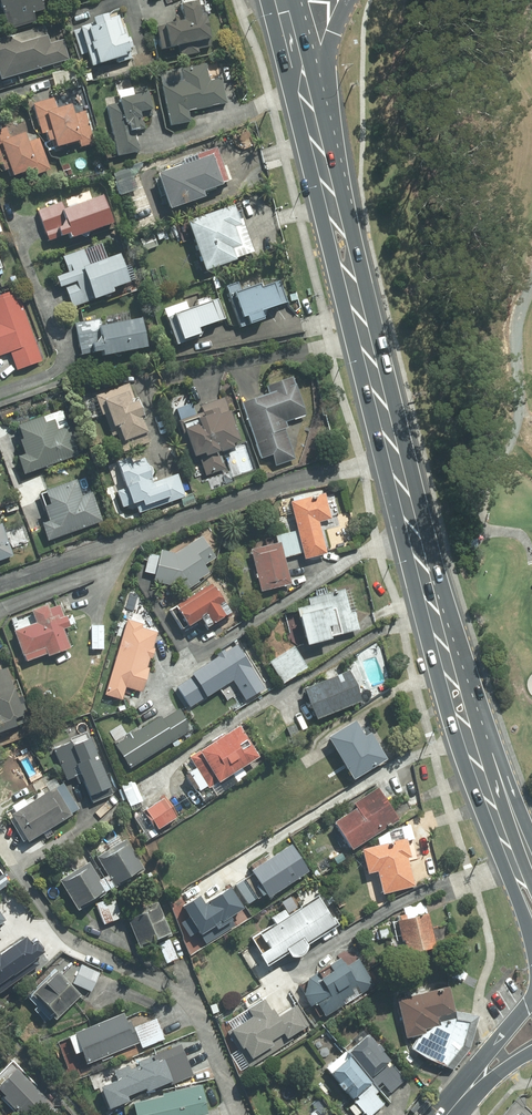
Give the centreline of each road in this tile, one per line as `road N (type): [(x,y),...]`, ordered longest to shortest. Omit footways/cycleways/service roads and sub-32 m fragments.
road 1 (primary): [(469,739),(316,144)]
road 2 (primary): [(531,939),(469,739)]
road 3 (primary): [(469,739),(531,884)]
road 4 (primary): [(316,144),(279,0)]
road 5 (primary): [(348,0),(325,68),(316,144)]
road 6 (secondary): [(445,1114),(499,1036),(531,1003)]
road 7 (primary): [(469,739),(531,844)]

